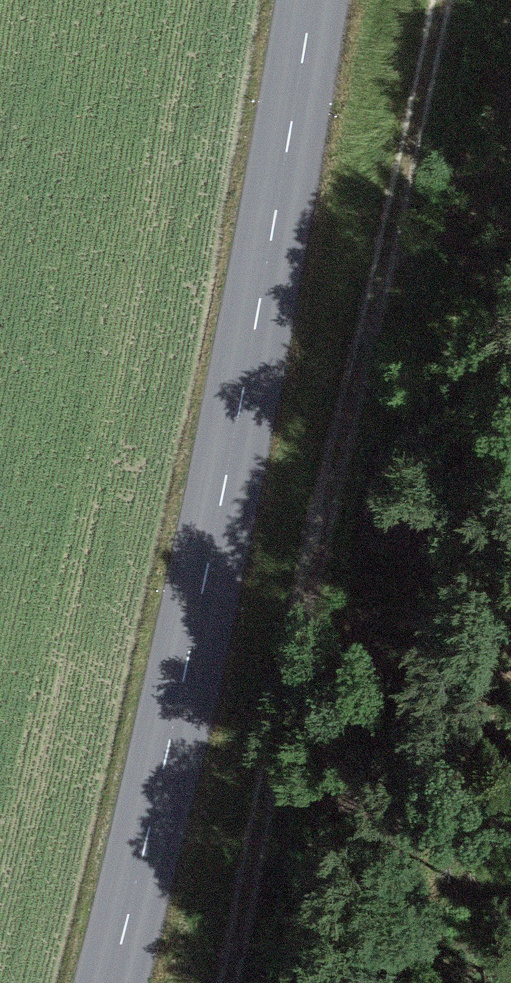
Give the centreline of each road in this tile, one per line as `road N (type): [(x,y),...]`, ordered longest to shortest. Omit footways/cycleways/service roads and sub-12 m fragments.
road 1 (track): [(447,0),(230,982)]
road 2 (tertiary): [(115,982),(229,486),(315,0)]

